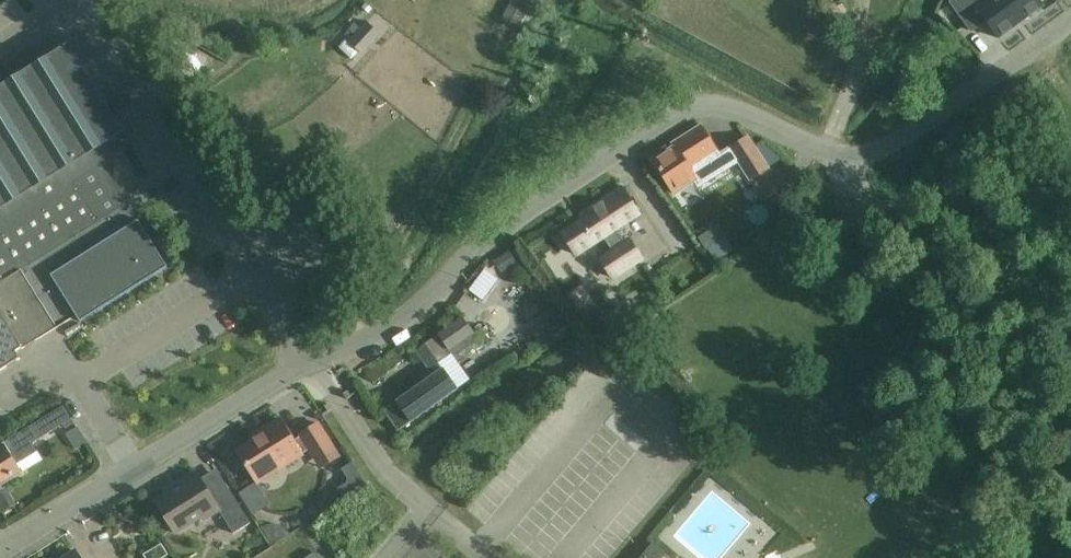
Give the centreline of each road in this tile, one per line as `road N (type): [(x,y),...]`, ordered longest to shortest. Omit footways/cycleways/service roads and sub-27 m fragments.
road 1 (residential): [(0,551),(290,373),(387,330),(483,241),(679,111),(719,105),(823,152),(870,154),(1070,21)]
road 2 (track): [(484,91),(352,329),(352,346)]

